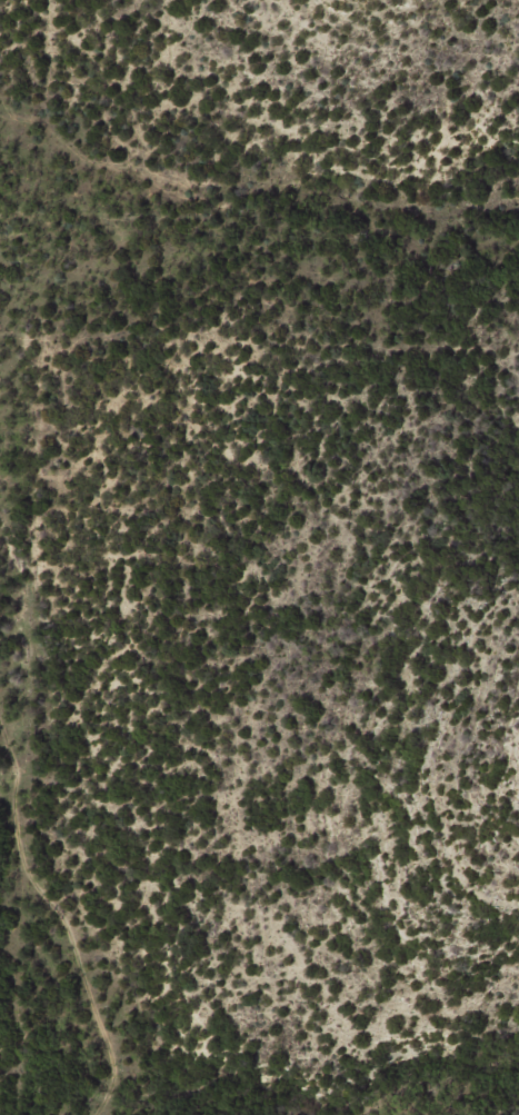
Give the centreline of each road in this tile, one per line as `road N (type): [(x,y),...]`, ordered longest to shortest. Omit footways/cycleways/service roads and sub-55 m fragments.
road 1 (residential): [(125,1114),(113,872),(51,704),(0,618)]

